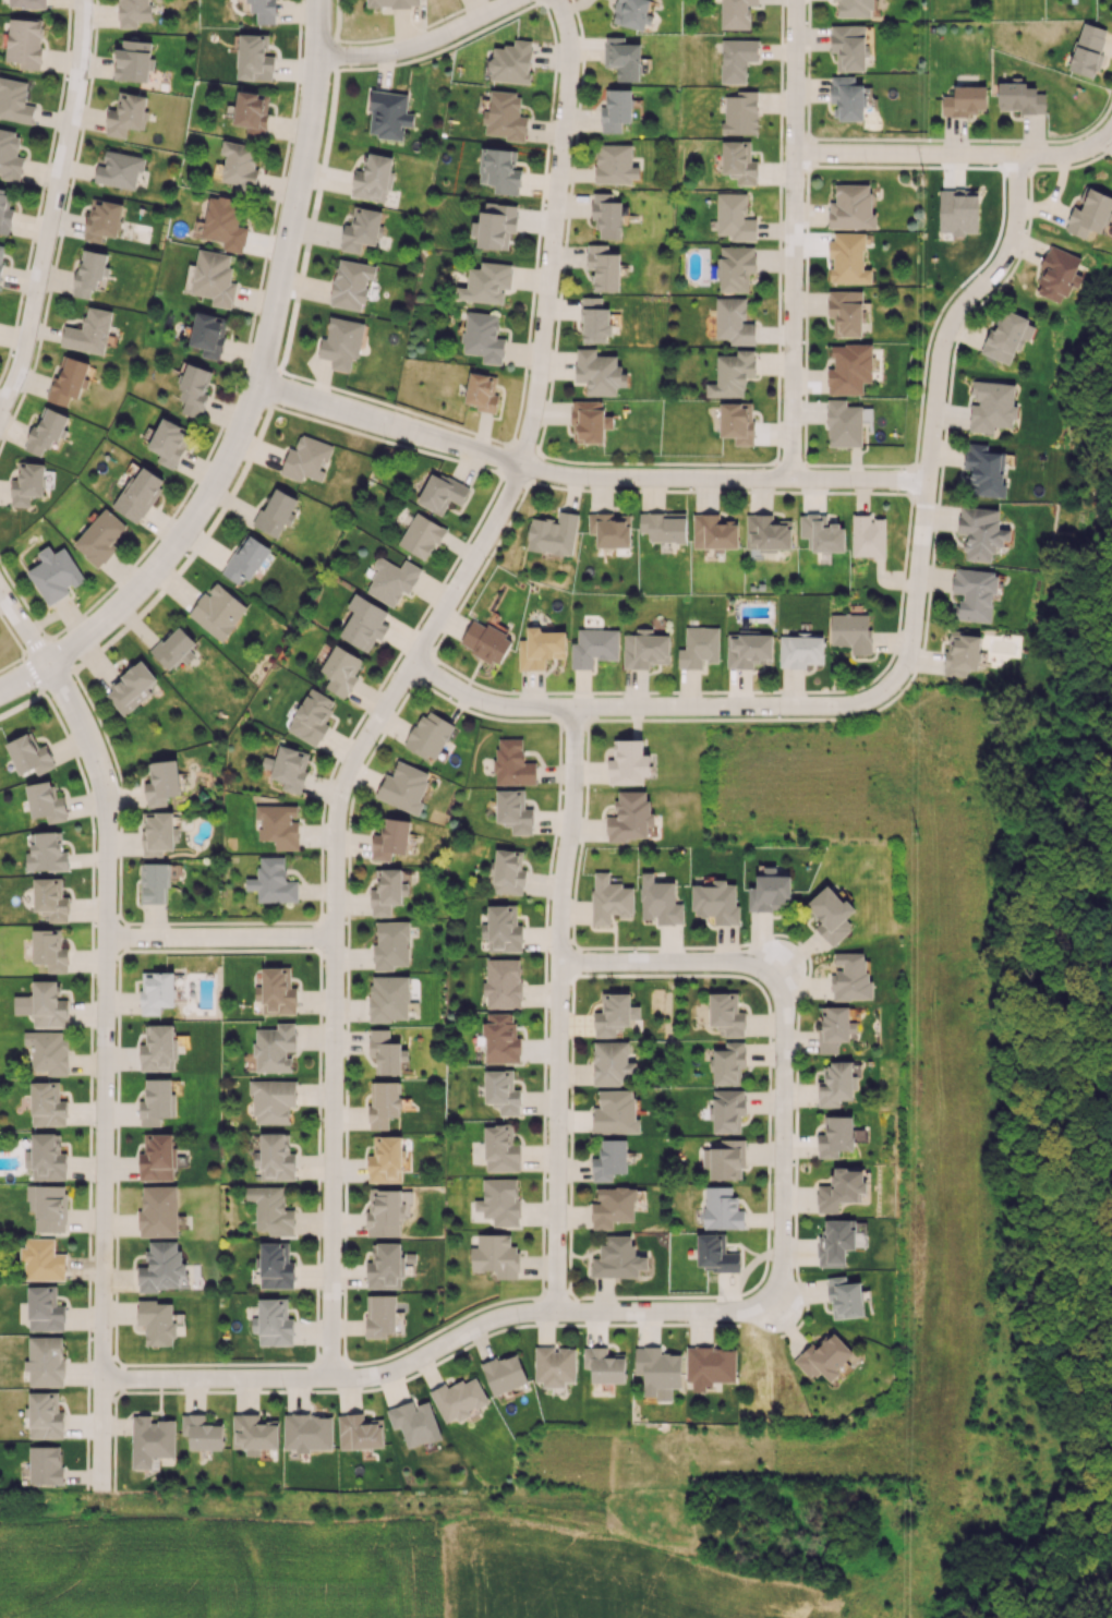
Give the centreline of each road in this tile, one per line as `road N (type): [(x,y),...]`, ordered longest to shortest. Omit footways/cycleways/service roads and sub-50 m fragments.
road 1 (residential): [(337,1376),(343,808),(350,780),(513,497),(525,461),(539,412),(573,74),(575,34),(564,0)]
road 2 (residential): [(0,603),(86,722),(114,805),(109,1482)]
road 3 (residential): [(323,0),(302,191),(274,329),(232,454),(195,520),(122,608),(70,655),(0,697)]
road 4 (residential): [(930,480),(606,481),(258,385)]
road 5 (residential): [(110,1378),(375,1377),(434,1357),(497,1319),(536,1311),(750,1307),(774,1299)]
road 6 (residential): [(563,1306),(566,962),(579,710)]
road 7 (residential): [(1025,153),(1013,254),(960,314),(948,350),(916,653),(904,677)]
road 8 (residential): [(904,677),(856,705),(512,709),(419,662)]
road 9 (residential): [(802,0),(797,478)]
road 10 (residential): [(82,0),(59,177),(23,347),(0,409)]
road 11 (residential): [(774,1299),(786,1270),(789,998),(776,976)]
road 12 (residential): [(802,153),(1077,152),(1104,137)]
road 13 (residential): [(113,935),(338,935)]
road 14 (residential): [(776,976),(749,965),(566,962)]
road 15 (residential): [(323,53),(416,43),(520,0)]

